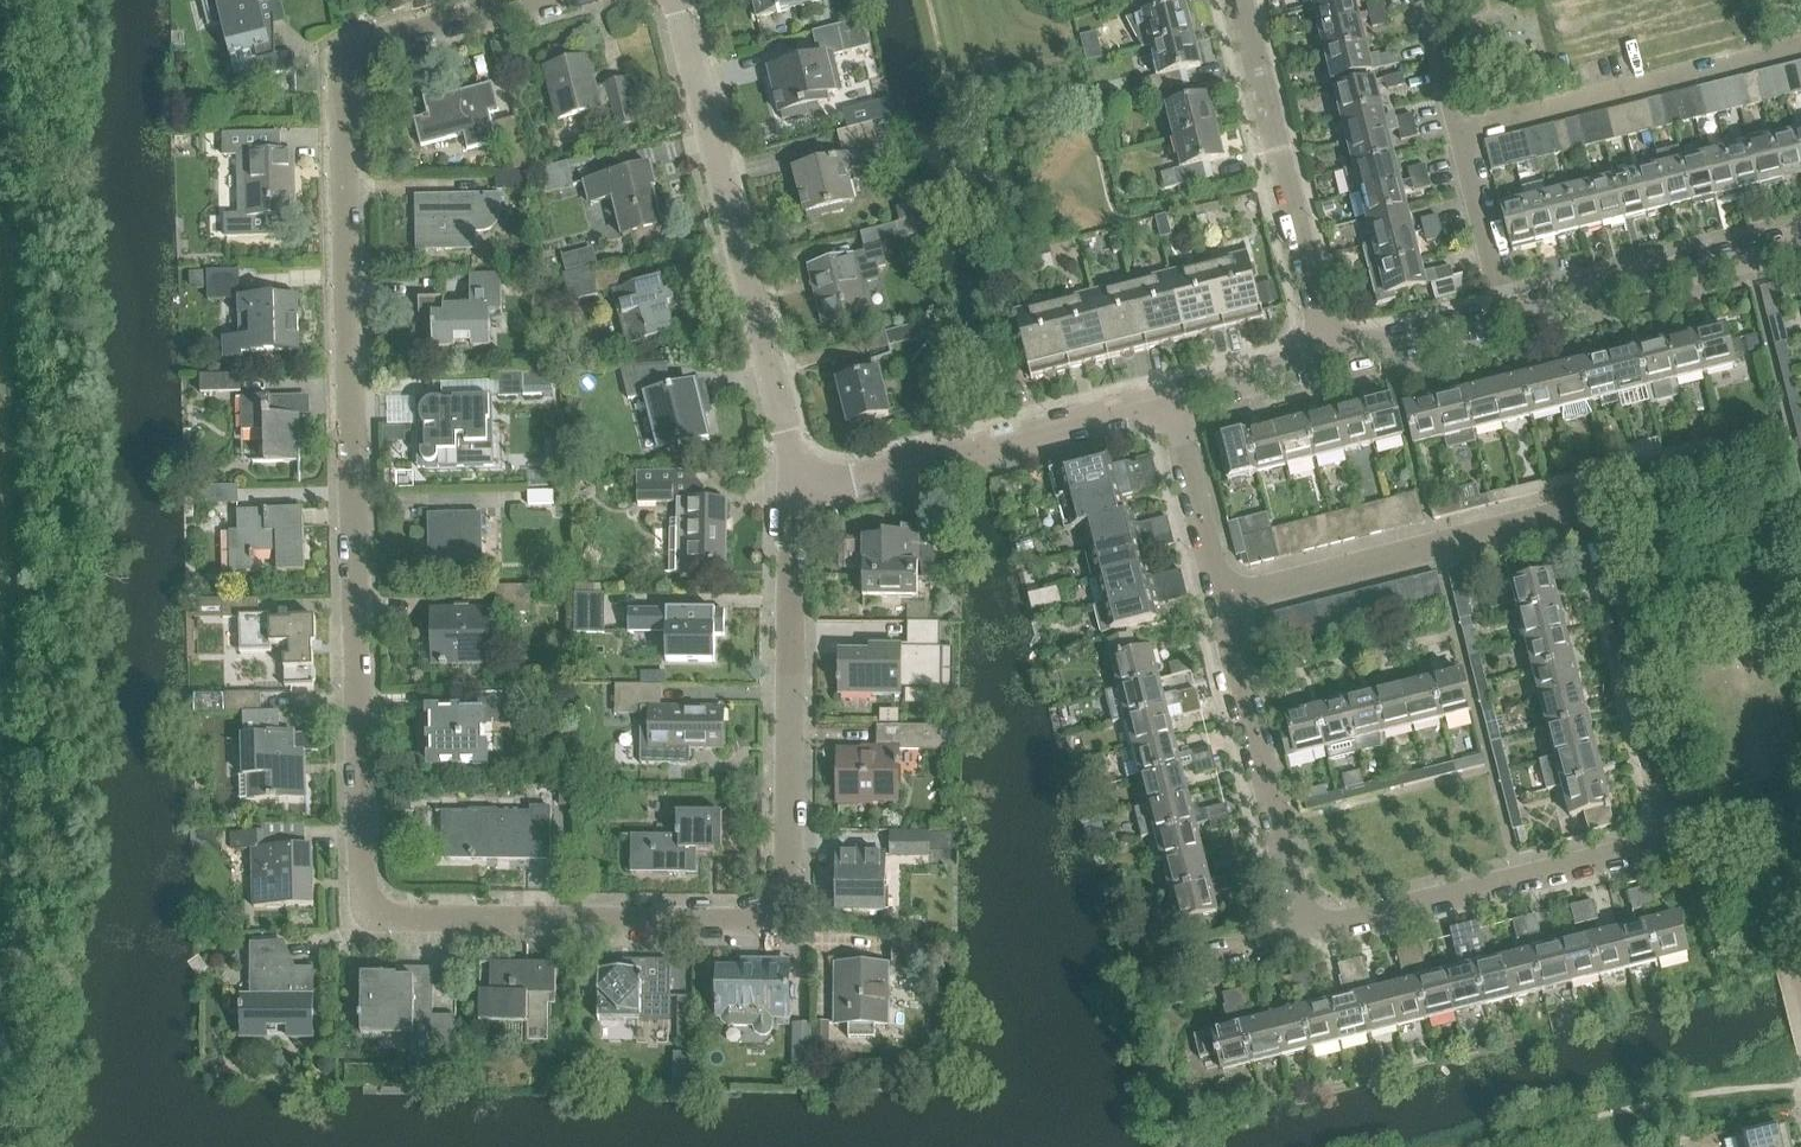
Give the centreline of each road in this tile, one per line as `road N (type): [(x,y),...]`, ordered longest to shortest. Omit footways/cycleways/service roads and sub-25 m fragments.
road 1 (residential): [(561,0),(345,52),(358,918),(780,929),(792,493)]
road 2 (residential): [(1306,930),(1651,846),(1672,819),(1592,508),(1218,603)]
road 3 (residential): [(792,493),(793,460),(668,0)]
road 4 (residential): [(792,493),(1168,404)]
road 5 (residential): [(1333,362),(1241,0)]
road 6 (residential): [(1457,135),(1800,49)]
road 7 (residential): [(1218,603),(1306,930)]
road 8 (residential): [(1503,319),(1800,244)]
road 9 (residential): [(1168,404),(1218,603)]
road 10 (residential): [(1503,319),(1457,135)]
road 11 (residential): [(1333,362),(1503,319)]
road 12 (residential): [(1168,404),(1333,362)]
road 13 (residential): [(1457,135),(1422,0)]
road 14 (residential): [(1183,963),(1306,930)]

